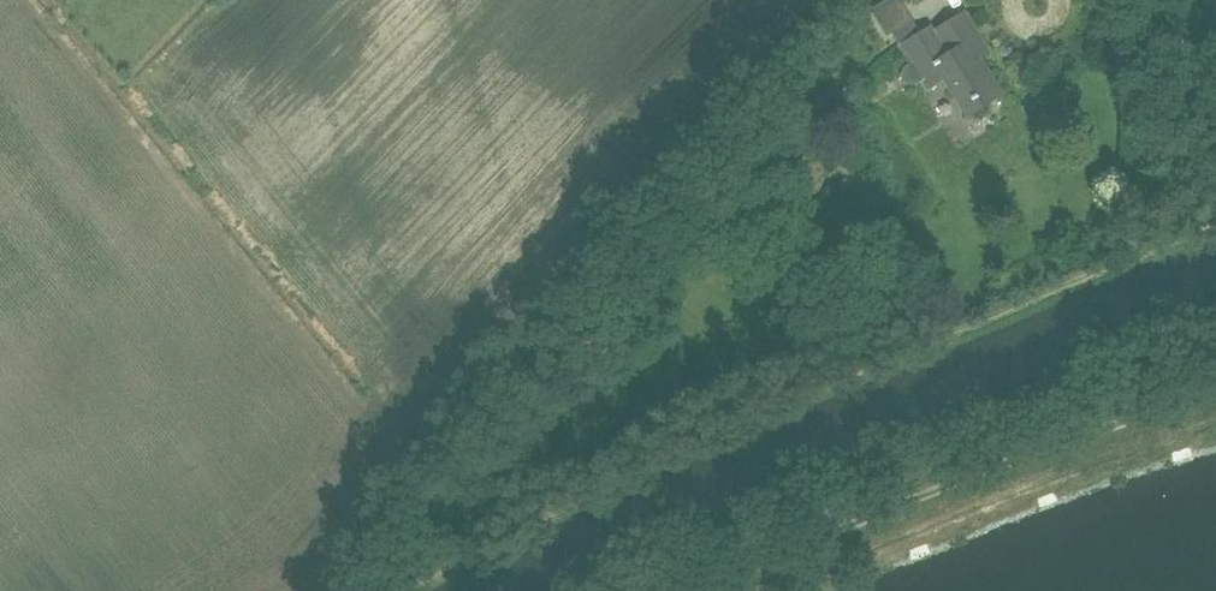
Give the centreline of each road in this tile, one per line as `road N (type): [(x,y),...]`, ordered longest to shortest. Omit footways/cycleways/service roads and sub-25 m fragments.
road 1 (track): [(1215,392),(875,513),(699,590)]
road 2 (unclassified): [(1215,107),(1154,0)]

